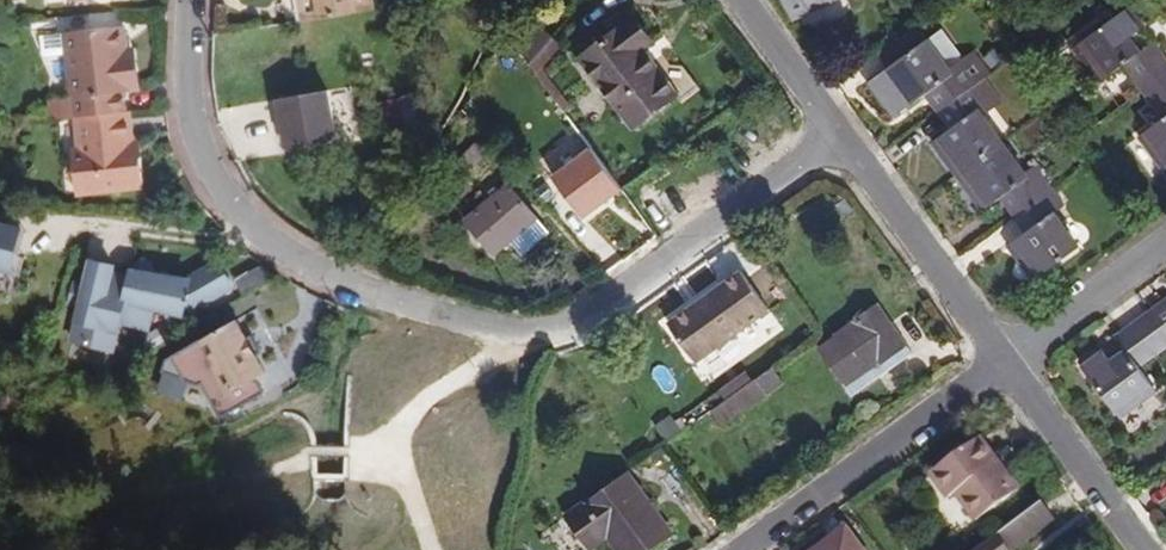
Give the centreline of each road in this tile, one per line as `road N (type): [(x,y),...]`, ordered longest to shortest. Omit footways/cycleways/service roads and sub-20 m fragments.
road 1 (residential): [(839,140),(605,306),(566,323),(493,324),(314,267),(257,233),(217,185),(196,136),(190,0)]
road 2 (residential): [(1002,362),(745,549)]
road 3 (residential): [(839,140),(1002,362)]
road 4 (residential): [(1002,362),(1146,549)]
road 5 (residential): [(1002,362),(1165,243)]
road 6 (residential): [(741,0),(839,140)]

